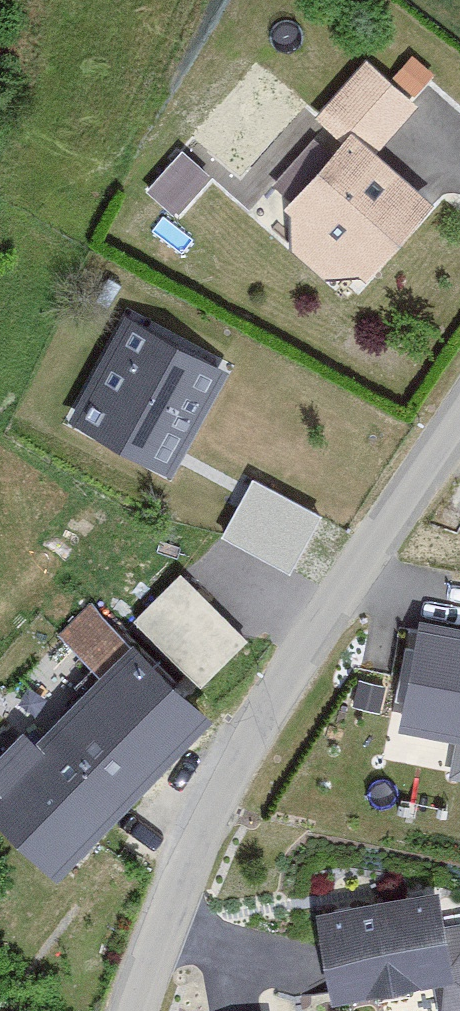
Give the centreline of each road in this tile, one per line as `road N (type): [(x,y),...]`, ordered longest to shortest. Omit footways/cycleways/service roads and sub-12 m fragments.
road 1 (unclassified): [(459,419),(221,765),(128,1010)]

